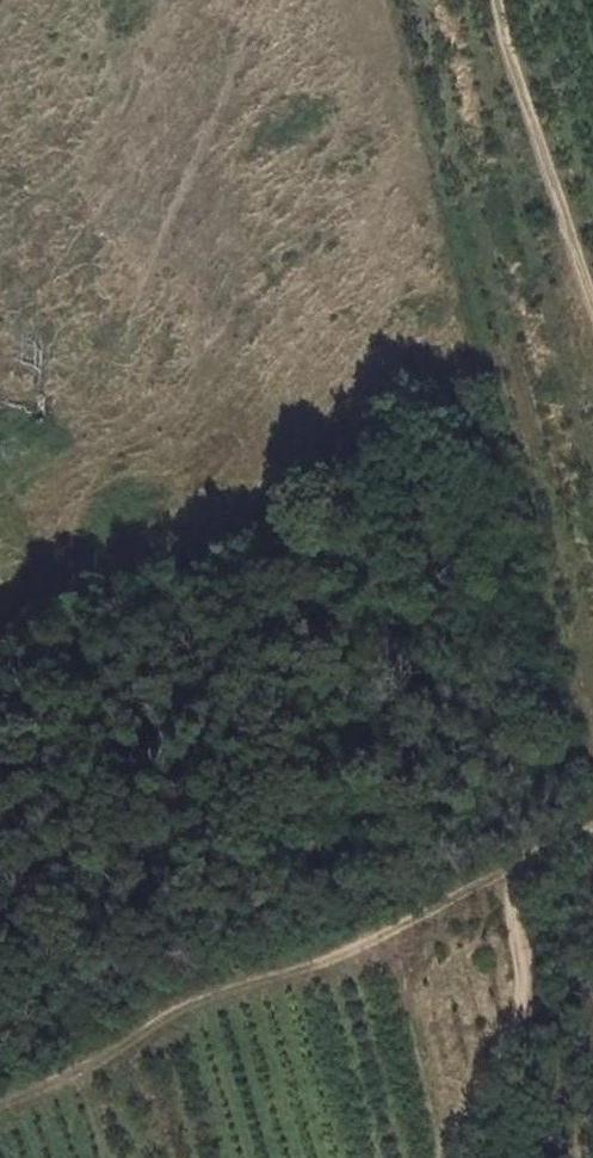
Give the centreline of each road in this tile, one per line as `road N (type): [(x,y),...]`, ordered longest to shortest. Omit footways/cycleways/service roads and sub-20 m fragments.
road 1 (track): [(592,831),(584,843),(511,873),(520,967),(513,1043),(445,1157)]
road 2 (track): [(496,0),(592,300)]

